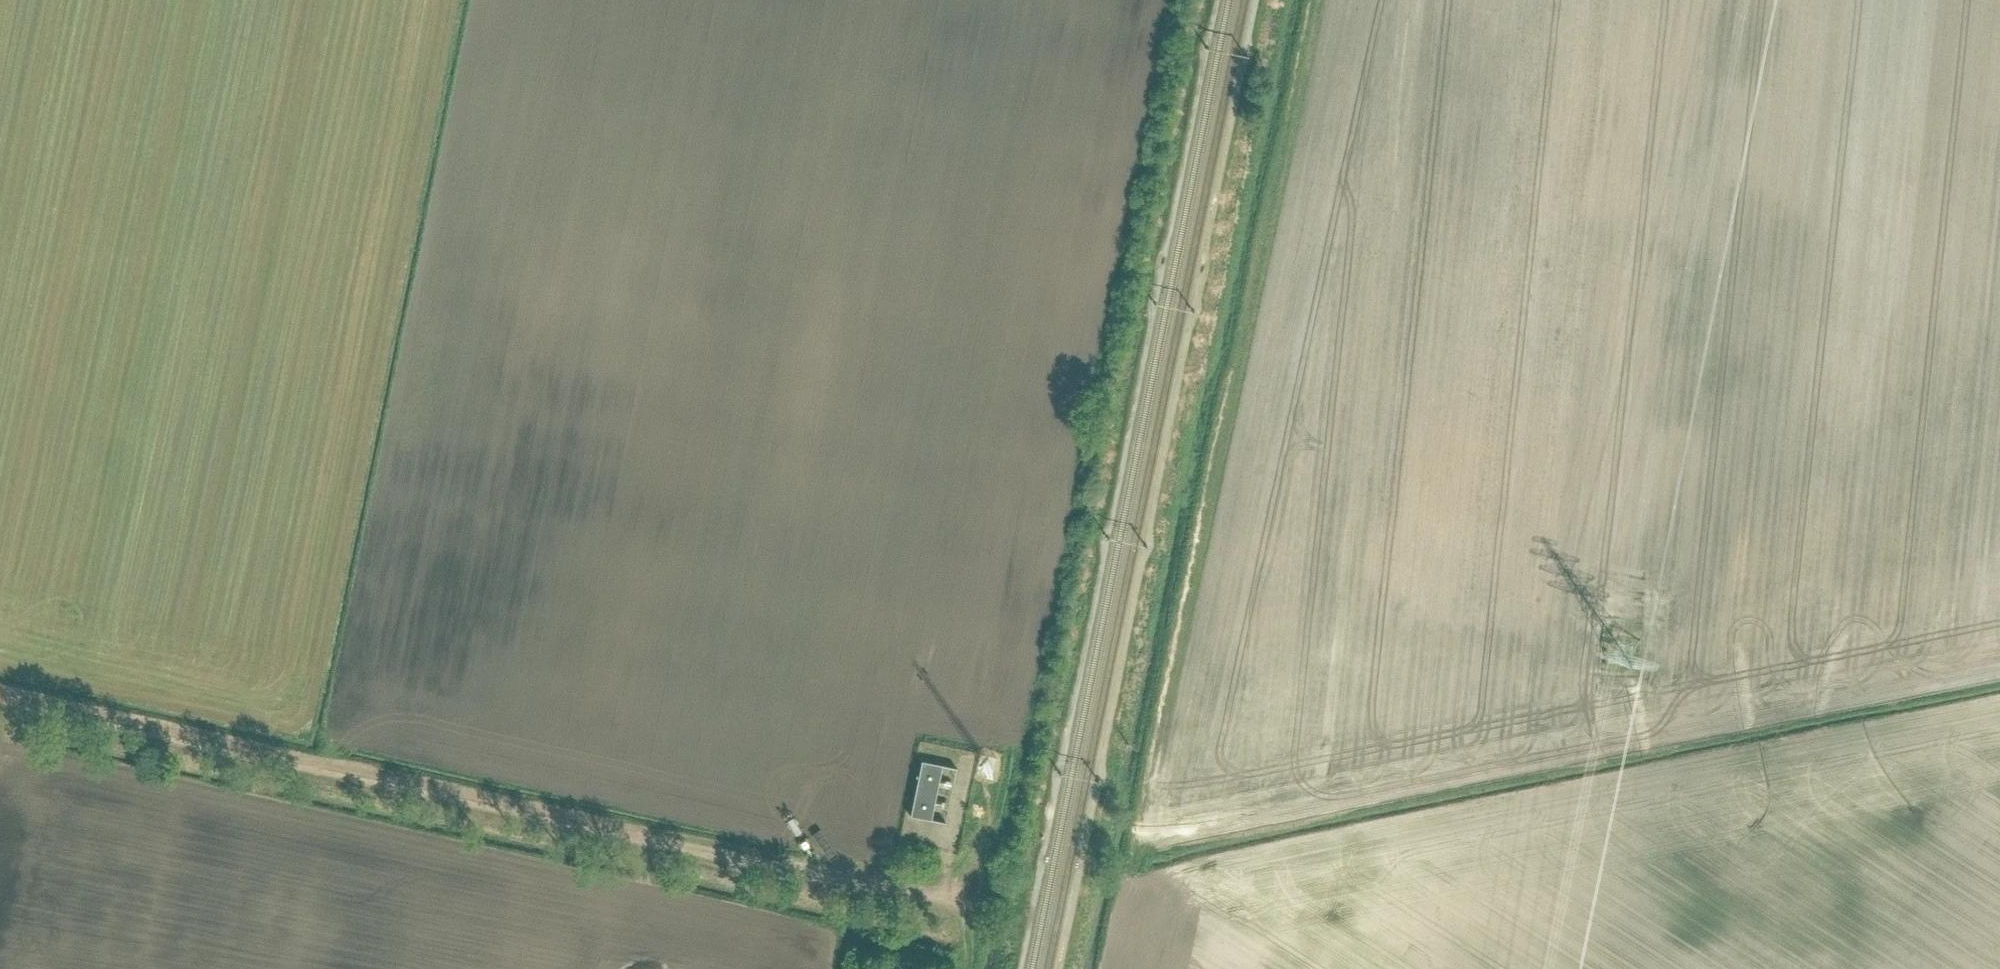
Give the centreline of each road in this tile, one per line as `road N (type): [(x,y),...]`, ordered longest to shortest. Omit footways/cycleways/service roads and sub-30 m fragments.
road 1 (track): [(975,926),(0,710)]

